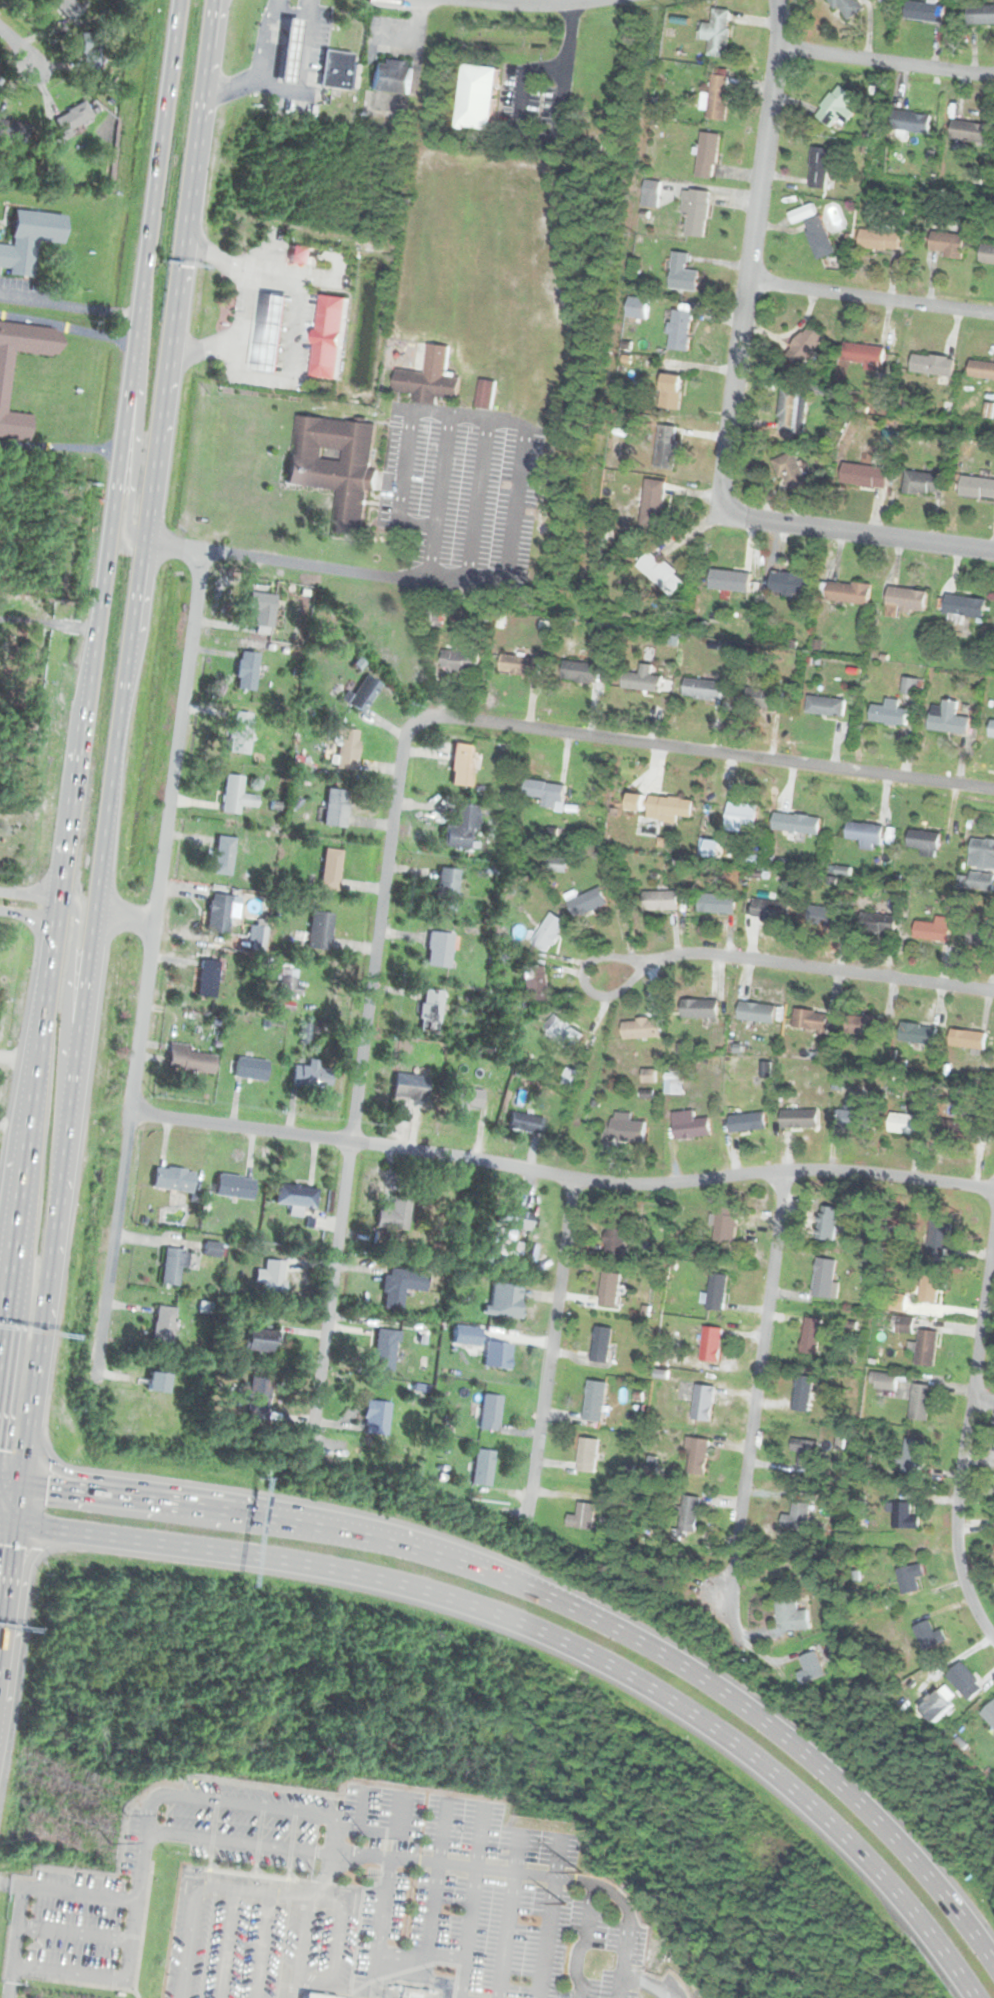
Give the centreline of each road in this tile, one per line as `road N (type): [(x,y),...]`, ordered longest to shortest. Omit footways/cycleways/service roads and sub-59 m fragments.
road 1 (trunk): [(0,1641),(213,0)]
road 2 (trunk): [(179,0),(0,1357)]
road 3 (trunk): [(993,1958),(896,1834),(819,1764),(706,1679),(622,1629),(479,1566),(359,1529),(21,1478)]
road 4 (trunk): [(16,1523),(370,1575),(520,1621),(604,1660),(754,1756),(825,1817),(914,1912),(977,1997)]
road 5 (residential): [(350,1140),(401,754),(406,734),(423,719),(993,789)]
road 6 (residential): [(95,1374),(200,585),(196,551),(142,541)]
road 7 (residential): [(993,1188),(821,1169),(611,1183),(131,1112)]
road 8 (residential): [(783,1170),(731,1585),(741,1633),(767,1653),(793,1653)]
road 9 (residential): [(727,511),(722,464),(777,47),(776,0)]
road 10 (residential): [(993,1220),(955,1523),(964,1584),(993,1639)]
road 11 (residential): [(596,977),(693,950),(993,991)]
road 12 (residential): [(572,1177),(525,1540)]
road 13 (residential): [(350,1140),(306,1478)]
road 14 (residential): [(727,511),(739,519),(993,552)]
road 15 (residential): [(746,282),(993,313)]
road 16 (residential): [(777,47),(993,74)]
road 17 (trunk): [(136,338),(139,406),(127,528),(142,541)]
road 18 (trunk): [(69,1098),(65,1015),(76,917),(61,897)]
road 19 (residential): [(469,0),(602,0)]

